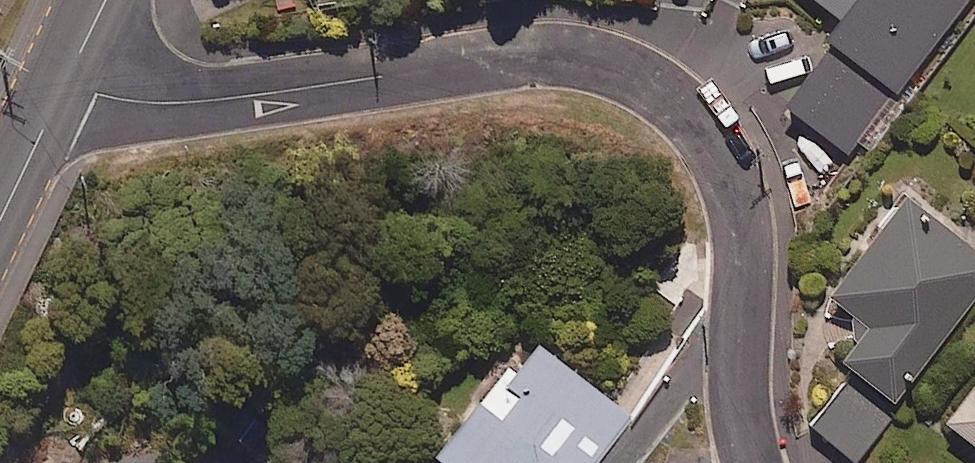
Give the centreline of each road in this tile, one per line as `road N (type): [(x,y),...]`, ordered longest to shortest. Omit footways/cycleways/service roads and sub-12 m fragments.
road 1 (residential): [(66,82),(124,100),(194,103),(526,52),(593,55),(701,124),(735,188),(759,462)]
road 2 (tertiary): [(0,219),(66,82)]

